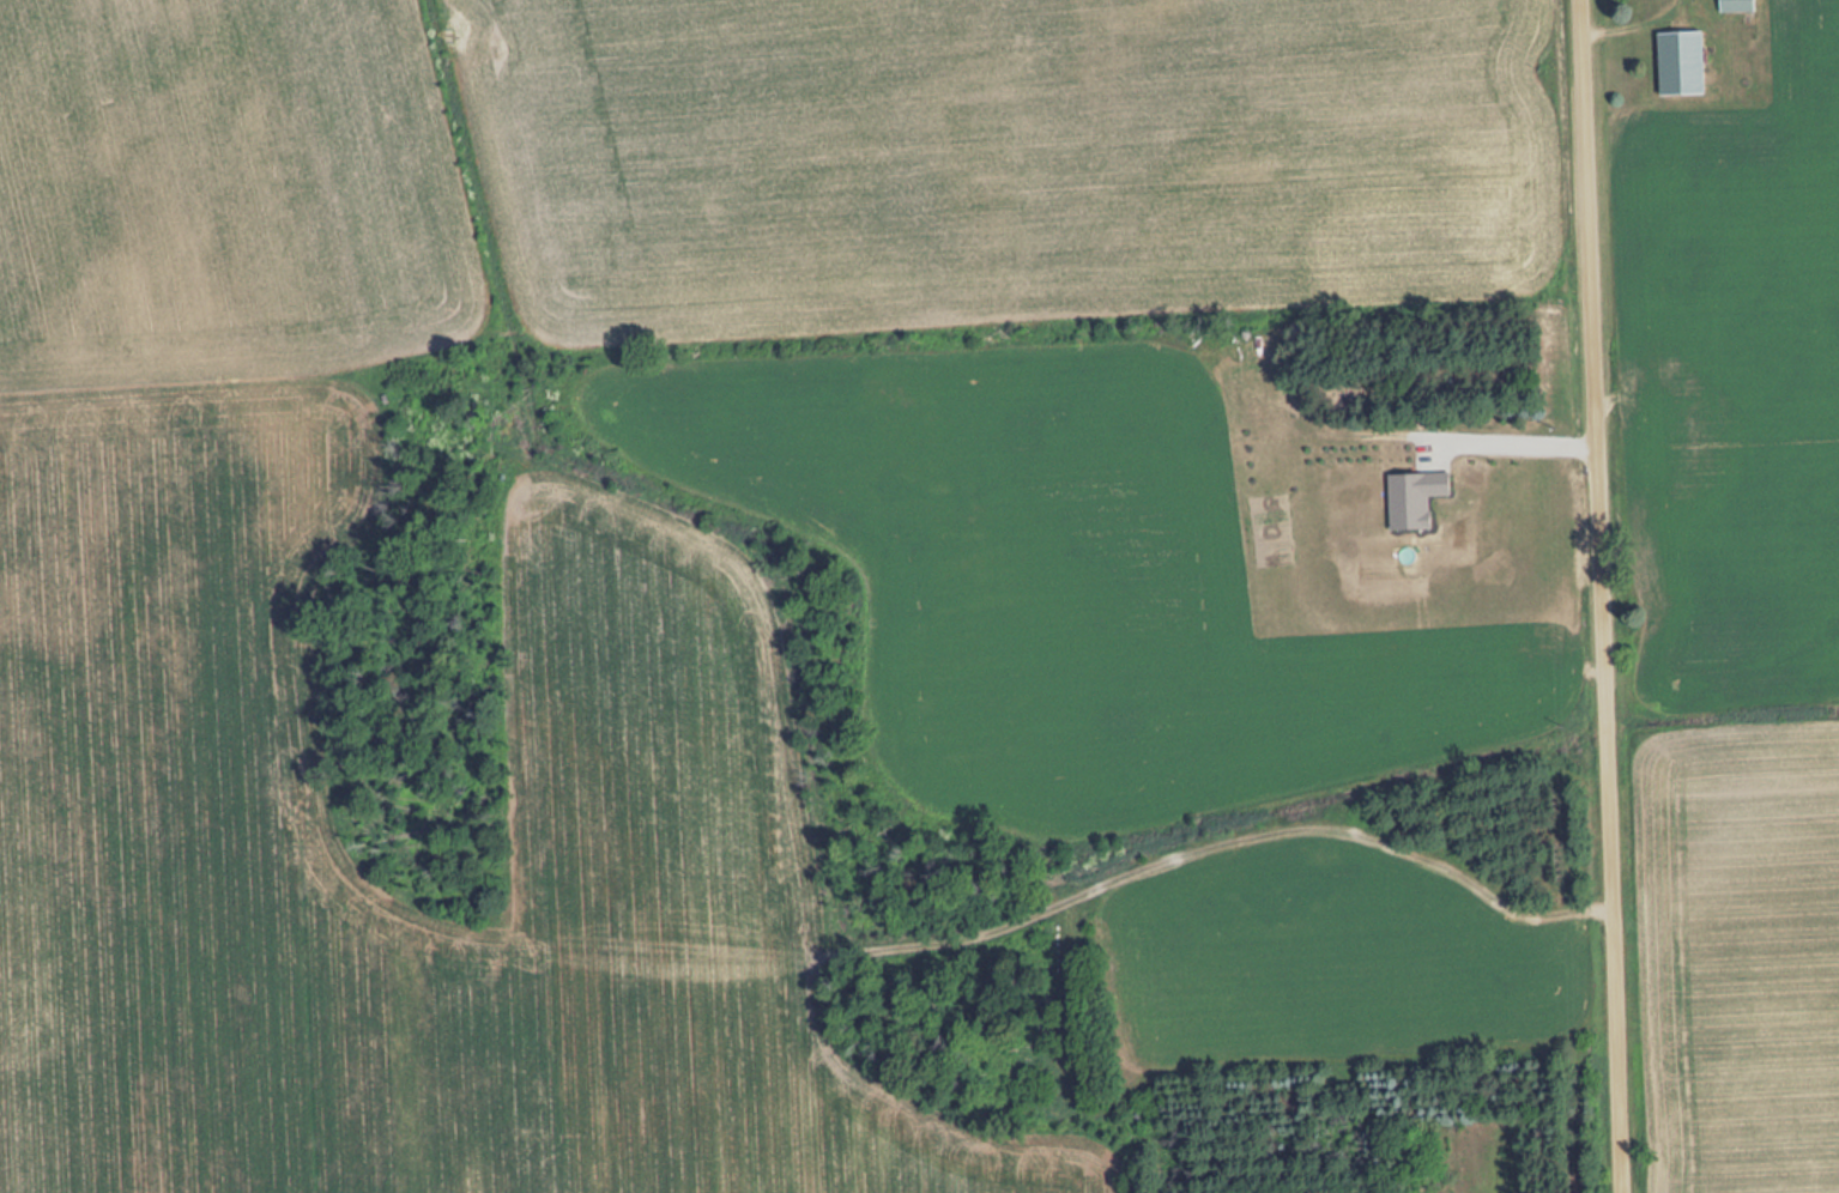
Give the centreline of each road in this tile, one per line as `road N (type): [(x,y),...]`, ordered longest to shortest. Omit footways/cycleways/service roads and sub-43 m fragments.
road 1 (residential): [(1573,0),(1613,1192)]

